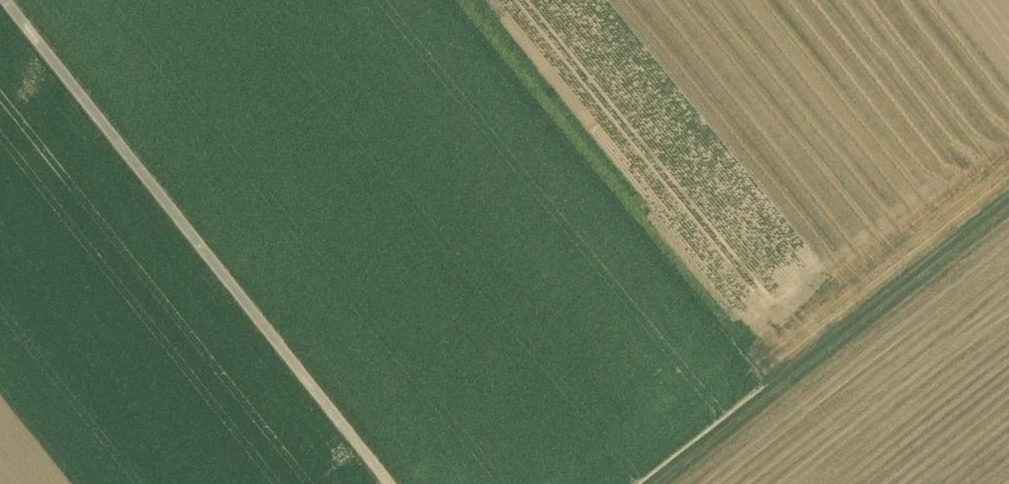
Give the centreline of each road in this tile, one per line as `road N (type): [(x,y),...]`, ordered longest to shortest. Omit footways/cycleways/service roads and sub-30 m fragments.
road 1 (track): [(4,0),(393,483)]
road 2 (track): [(1008,209),(656,483)]

